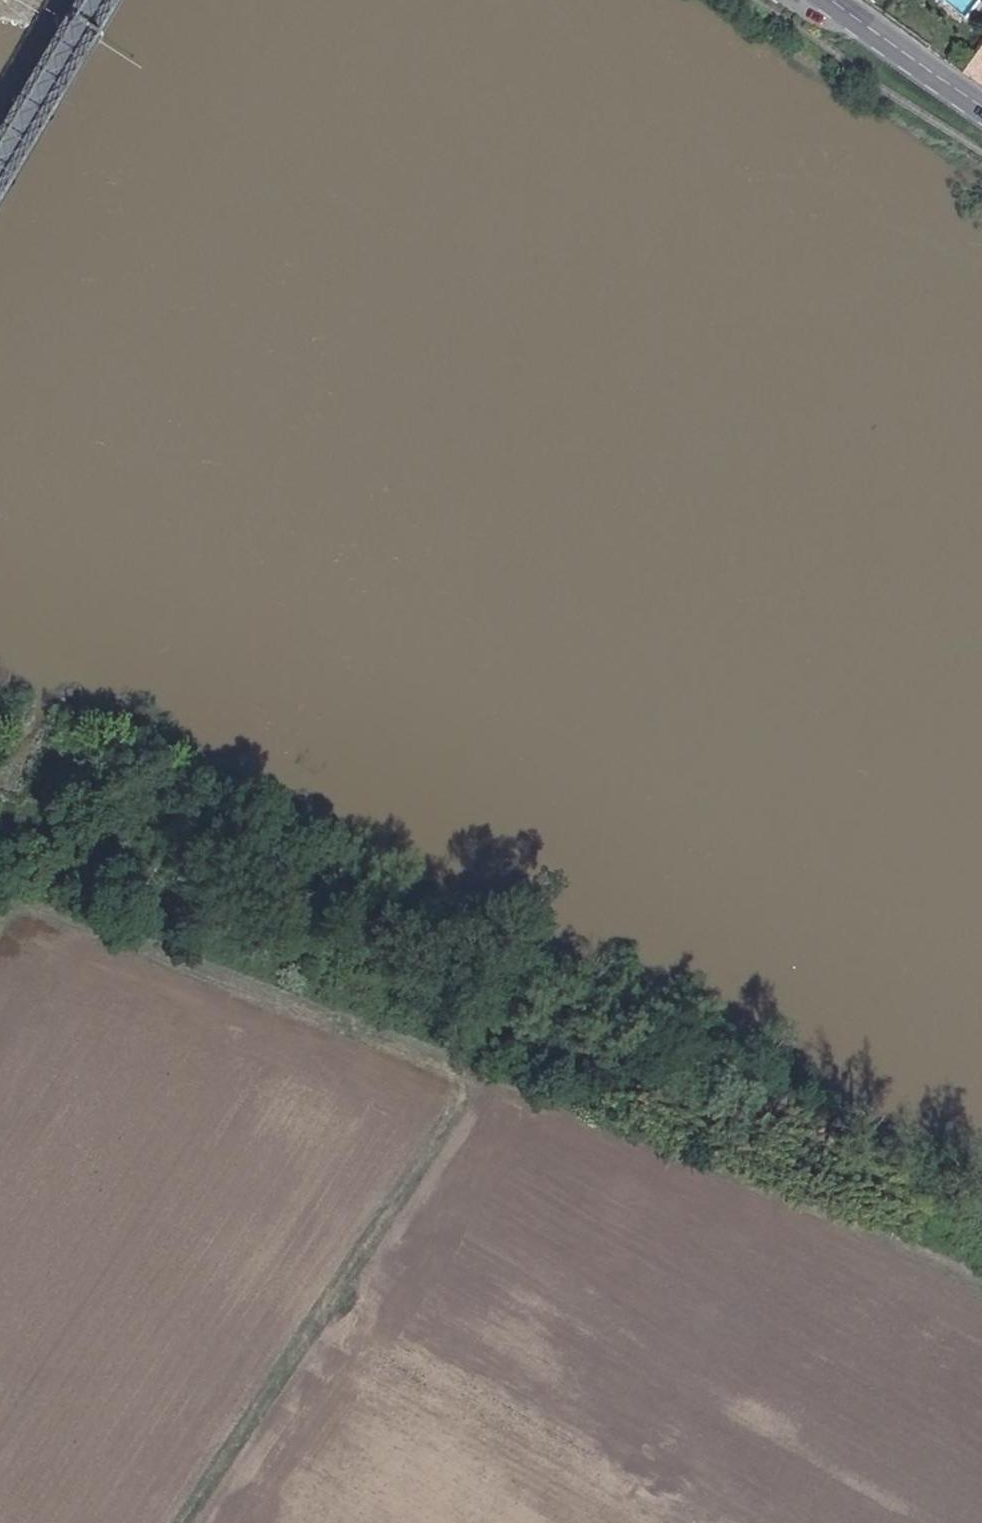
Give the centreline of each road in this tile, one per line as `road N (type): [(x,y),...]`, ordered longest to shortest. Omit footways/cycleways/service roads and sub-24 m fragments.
road 1 (secondary): [(0,156),(92,0)]
road 2 (primary): [(840,0),(981,104)]

